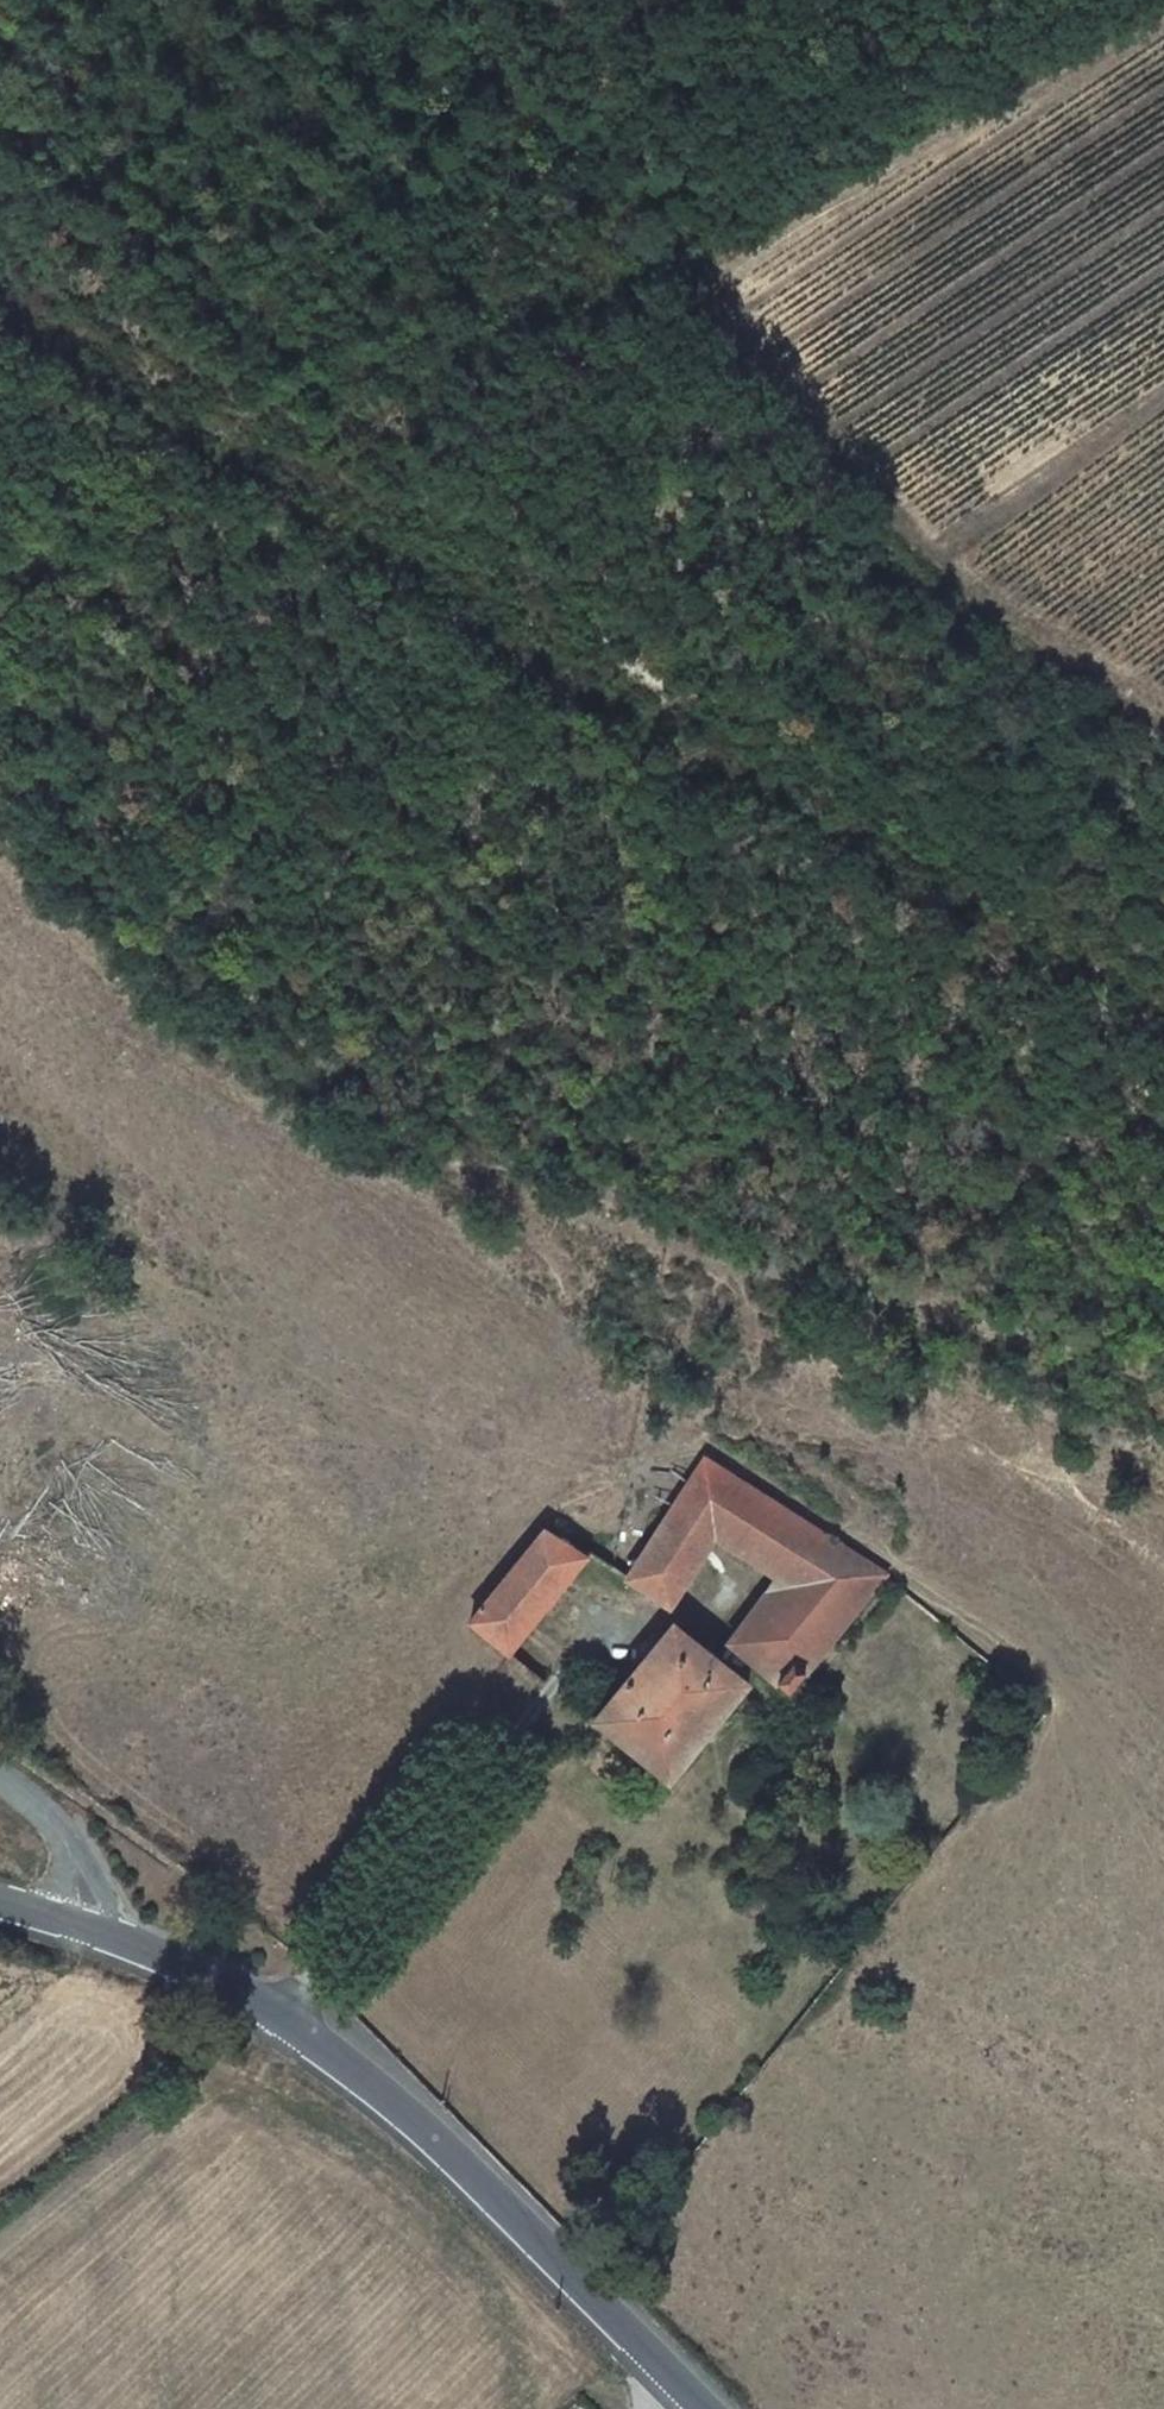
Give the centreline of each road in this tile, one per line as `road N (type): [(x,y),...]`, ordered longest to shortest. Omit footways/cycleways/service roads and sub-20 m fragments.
road 1 (unclassified): [(709,2408),(556,2248),(344,2065),(105,1942)]
road 2 (unclassified): [(105,1942),(53,1824),(0,1783)]

